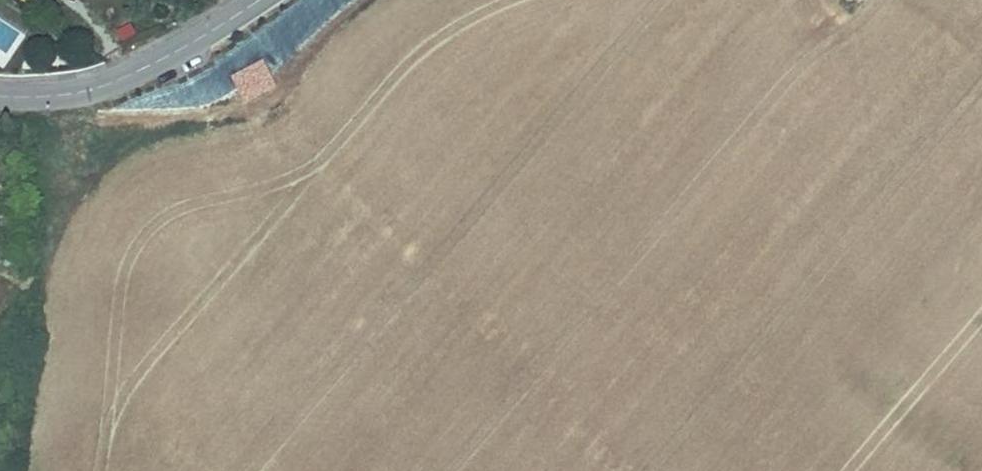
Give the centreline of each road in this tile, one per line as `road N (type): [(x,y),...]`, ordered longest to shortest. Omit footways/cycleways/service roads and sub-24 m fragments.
road 1 (tertiary): [(0,97),(81,93),(118,81),(261,0)]

